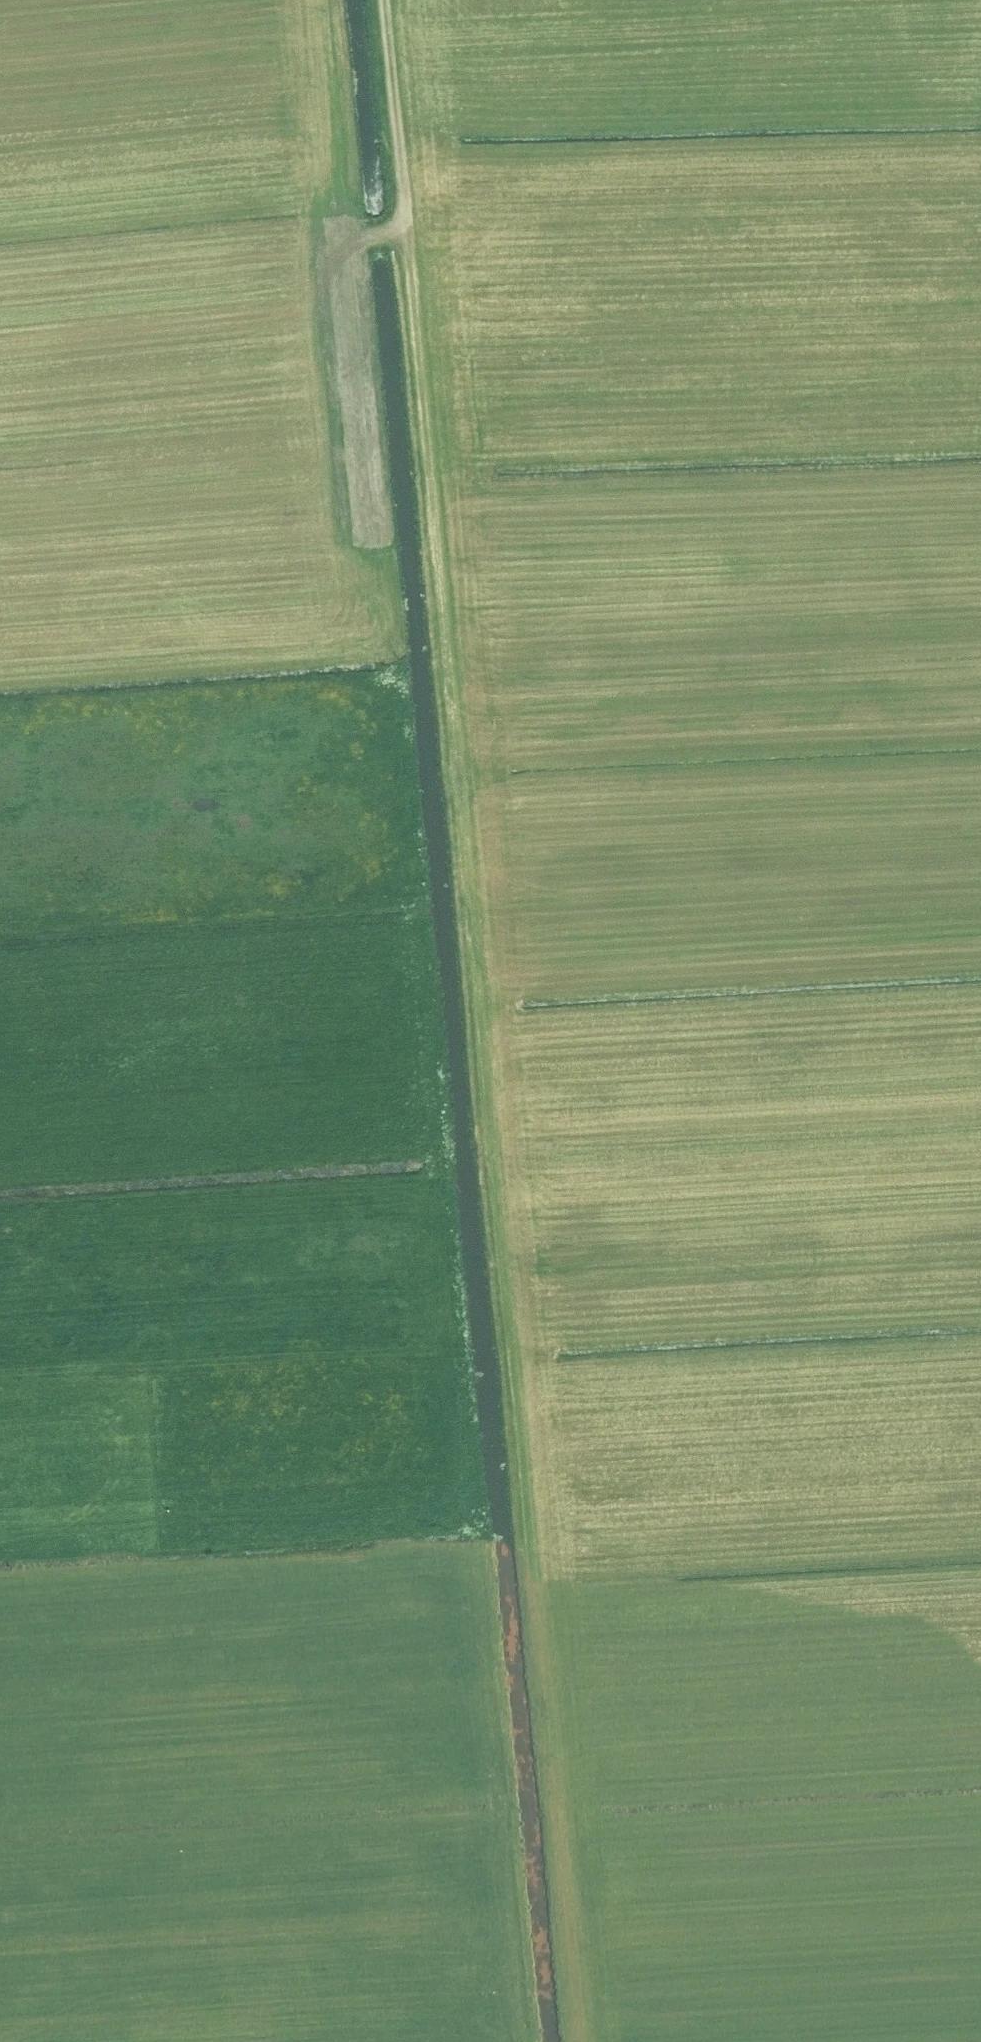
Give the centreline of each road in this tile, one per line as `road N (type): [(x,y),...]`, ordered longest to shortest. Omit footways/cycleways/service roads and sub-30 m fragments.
road 1 (track): [(389,0),(455,661)]

